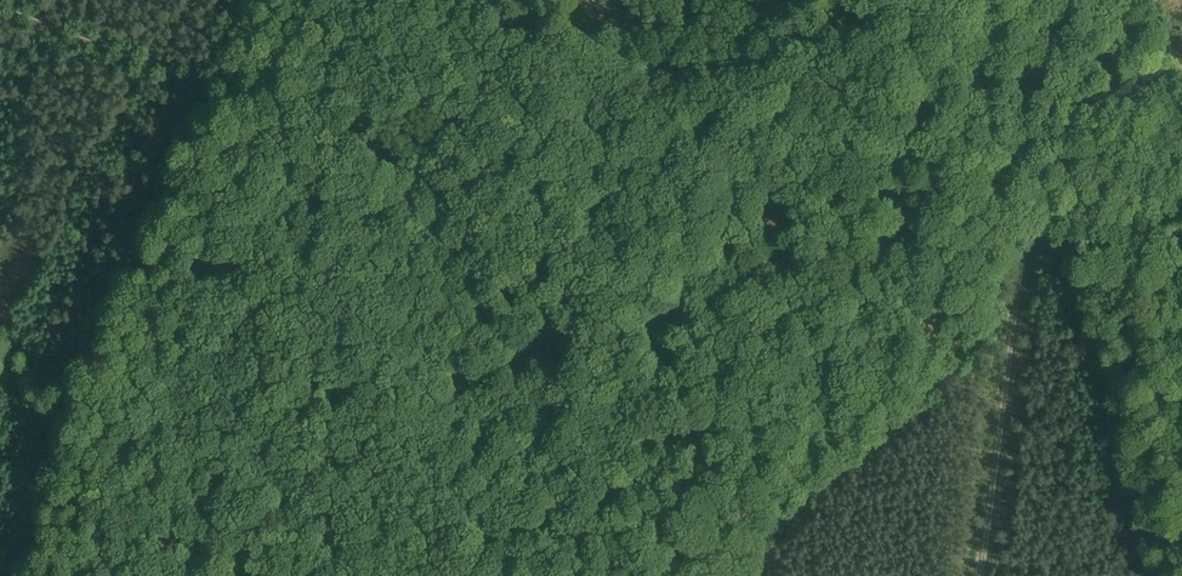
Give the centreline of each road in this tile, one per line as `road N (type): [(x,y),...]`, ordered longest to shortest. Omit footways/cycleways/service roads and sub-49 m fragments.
road 1 (track): [(851,0),(698,73),(665,72),(487,21),(424,13),(280,67),(198,78),(0,4)]
road 2 (track): [(980,575),(1025,250),(1078,93),(1119,0)]
road 3 (track): [(0,352),(43,382),(145,481),(193,507),(492,575)]

